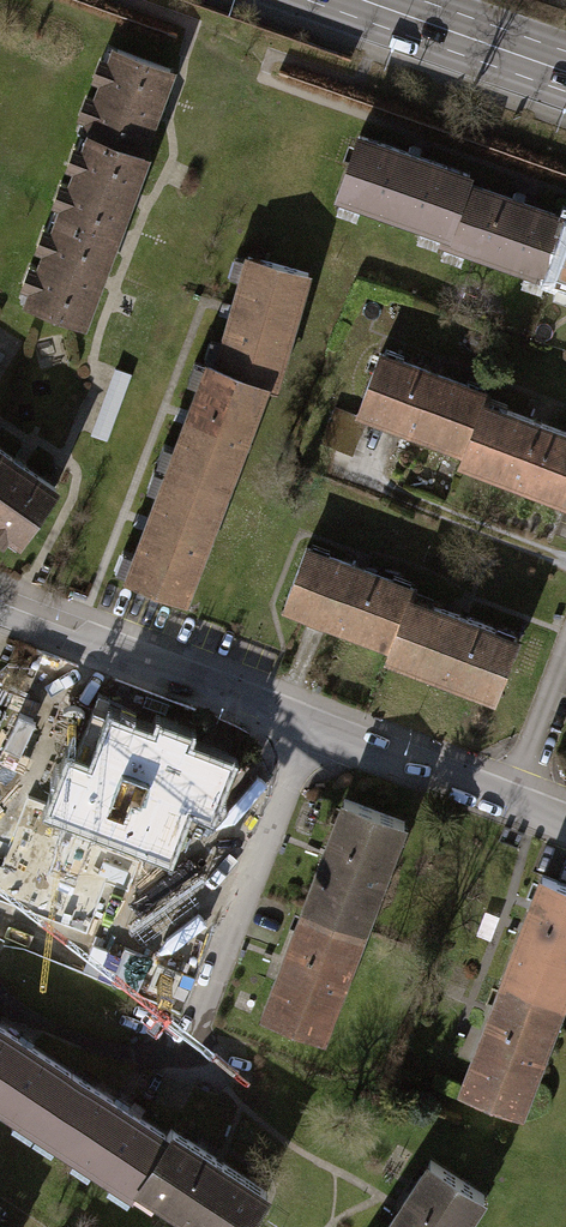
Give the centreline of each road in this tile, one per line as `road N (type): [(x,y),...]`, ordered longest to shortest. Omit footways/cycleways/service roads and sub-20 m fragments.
road 1 (residential): [(0,612),(565,823)]
road 2 (tertiary): [(356,0),(565,74)]

